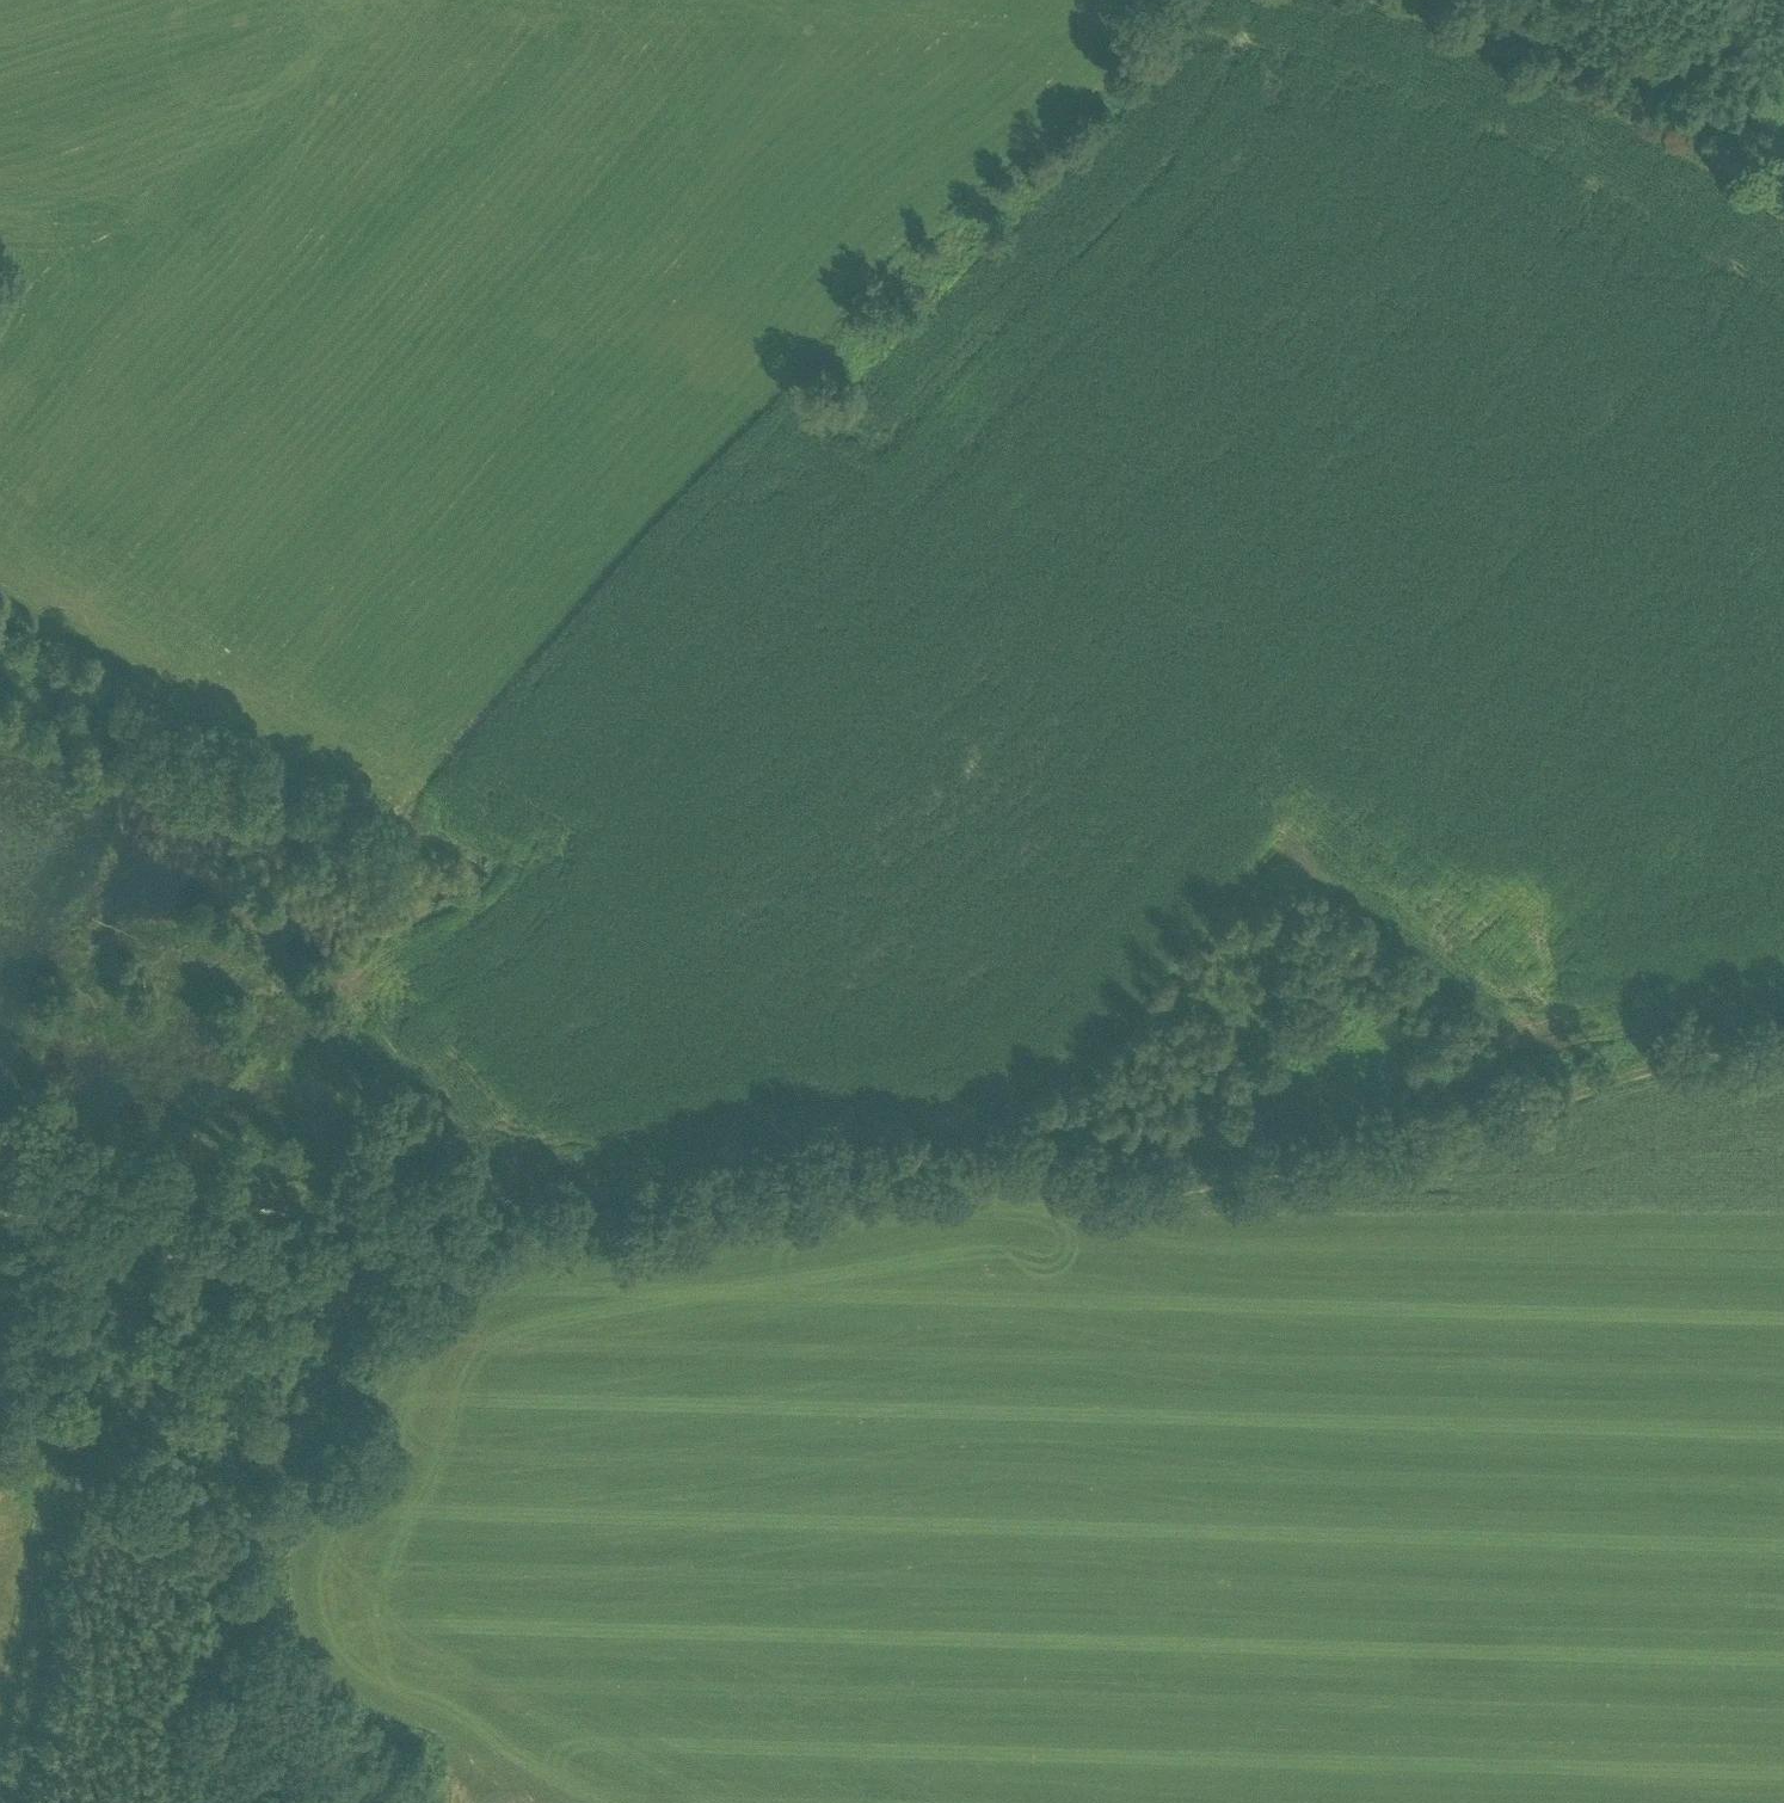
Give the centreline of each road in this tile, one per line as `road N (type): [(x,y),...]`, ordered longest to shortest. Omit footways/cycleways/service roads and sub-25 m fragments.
road 1 (track): [(32,1213),(578,1205),(987,1145),(1134,1187),(1189,1186),(1325,1161),(1677,1065),(1783,1049)]

